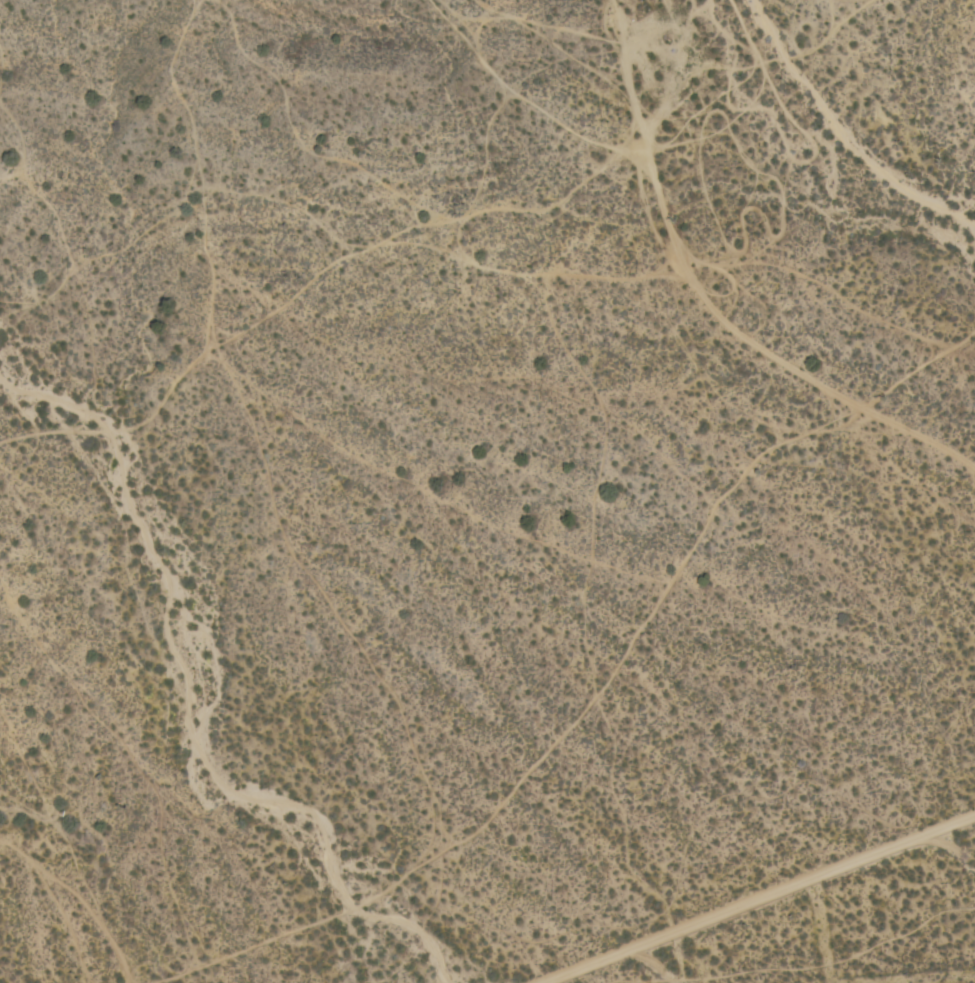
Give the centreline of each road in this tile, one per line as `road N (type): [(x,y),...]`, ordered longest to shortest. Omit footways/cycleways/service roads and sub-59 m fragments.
road 1 (track): [(610,0),(672,248),(705,305),(770,367),(974,476)]
road 2 (track): [(540,982),(974,814)]

